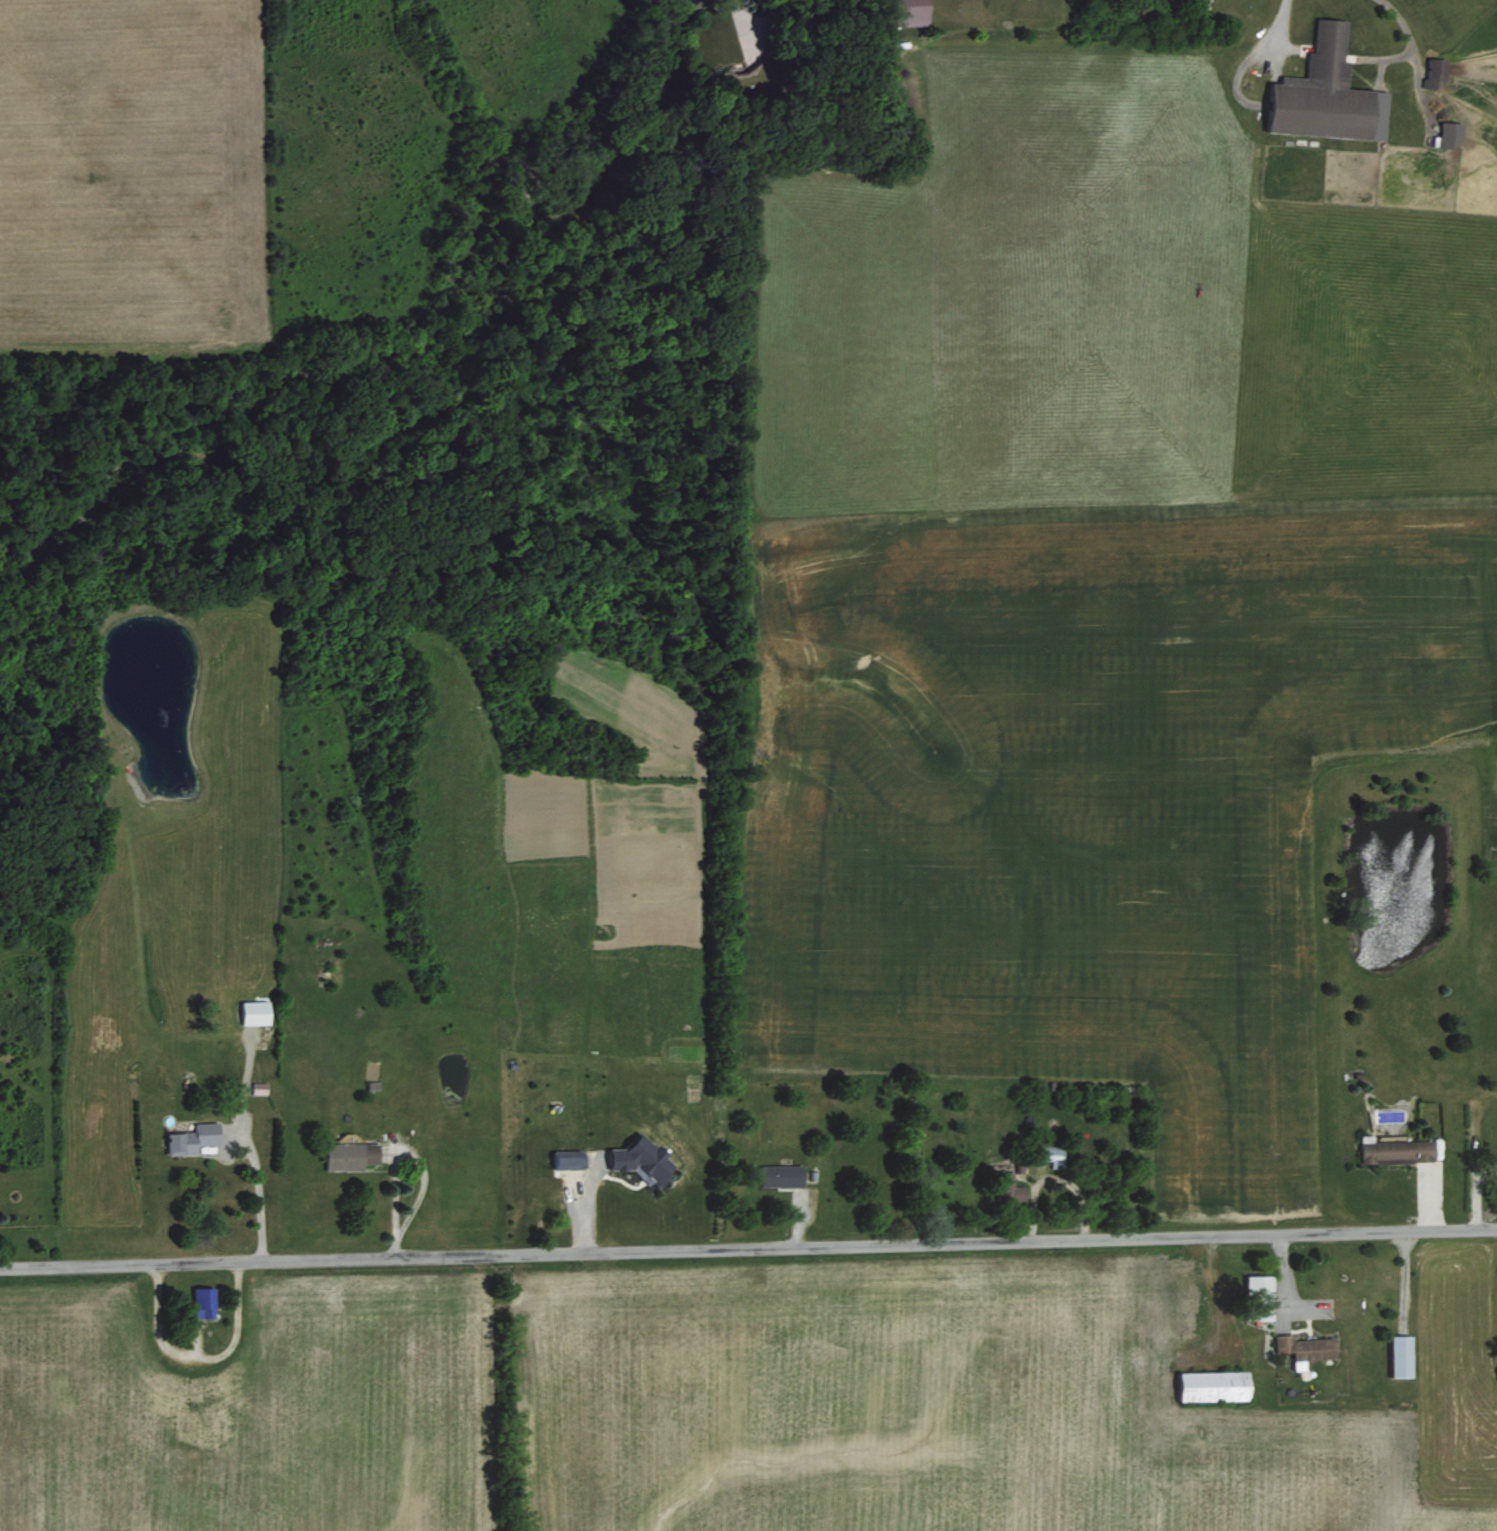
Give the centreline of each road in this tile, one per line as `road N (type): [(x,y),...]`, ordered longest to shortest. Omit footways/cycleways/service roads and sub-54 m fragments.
road 1 (residential): [(0,1258),(1496,1219)]

